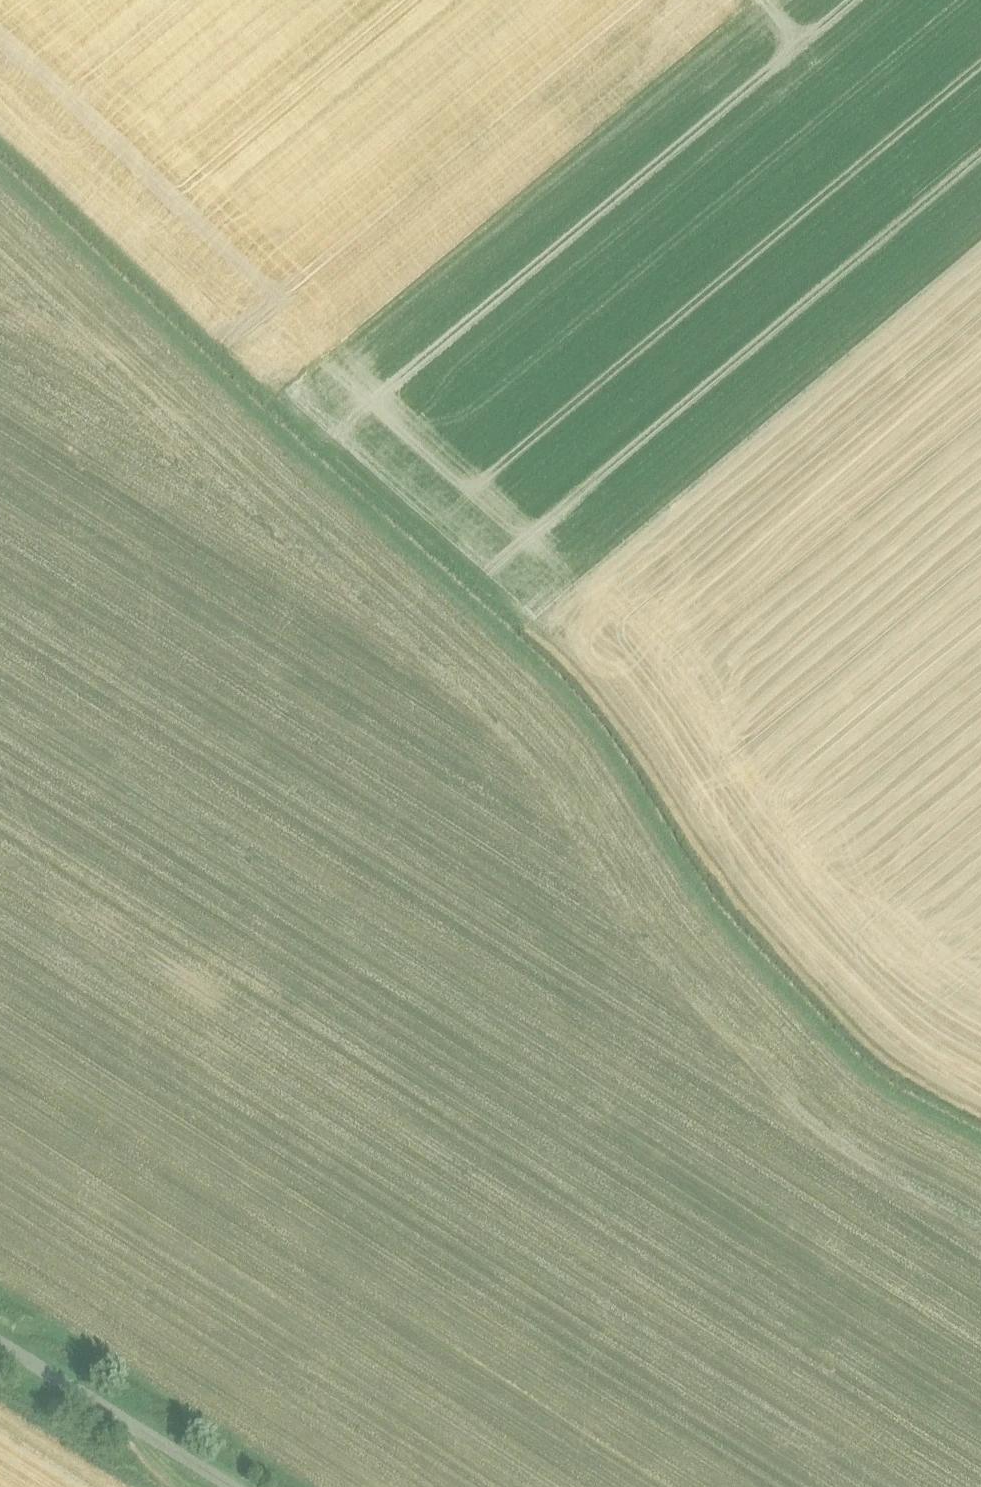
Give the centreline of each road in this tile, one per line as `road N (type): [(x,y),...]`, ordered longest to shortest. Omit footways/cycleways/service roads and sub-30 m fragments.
road 1 (unclassified): [(230,1486),(0,1341)]

